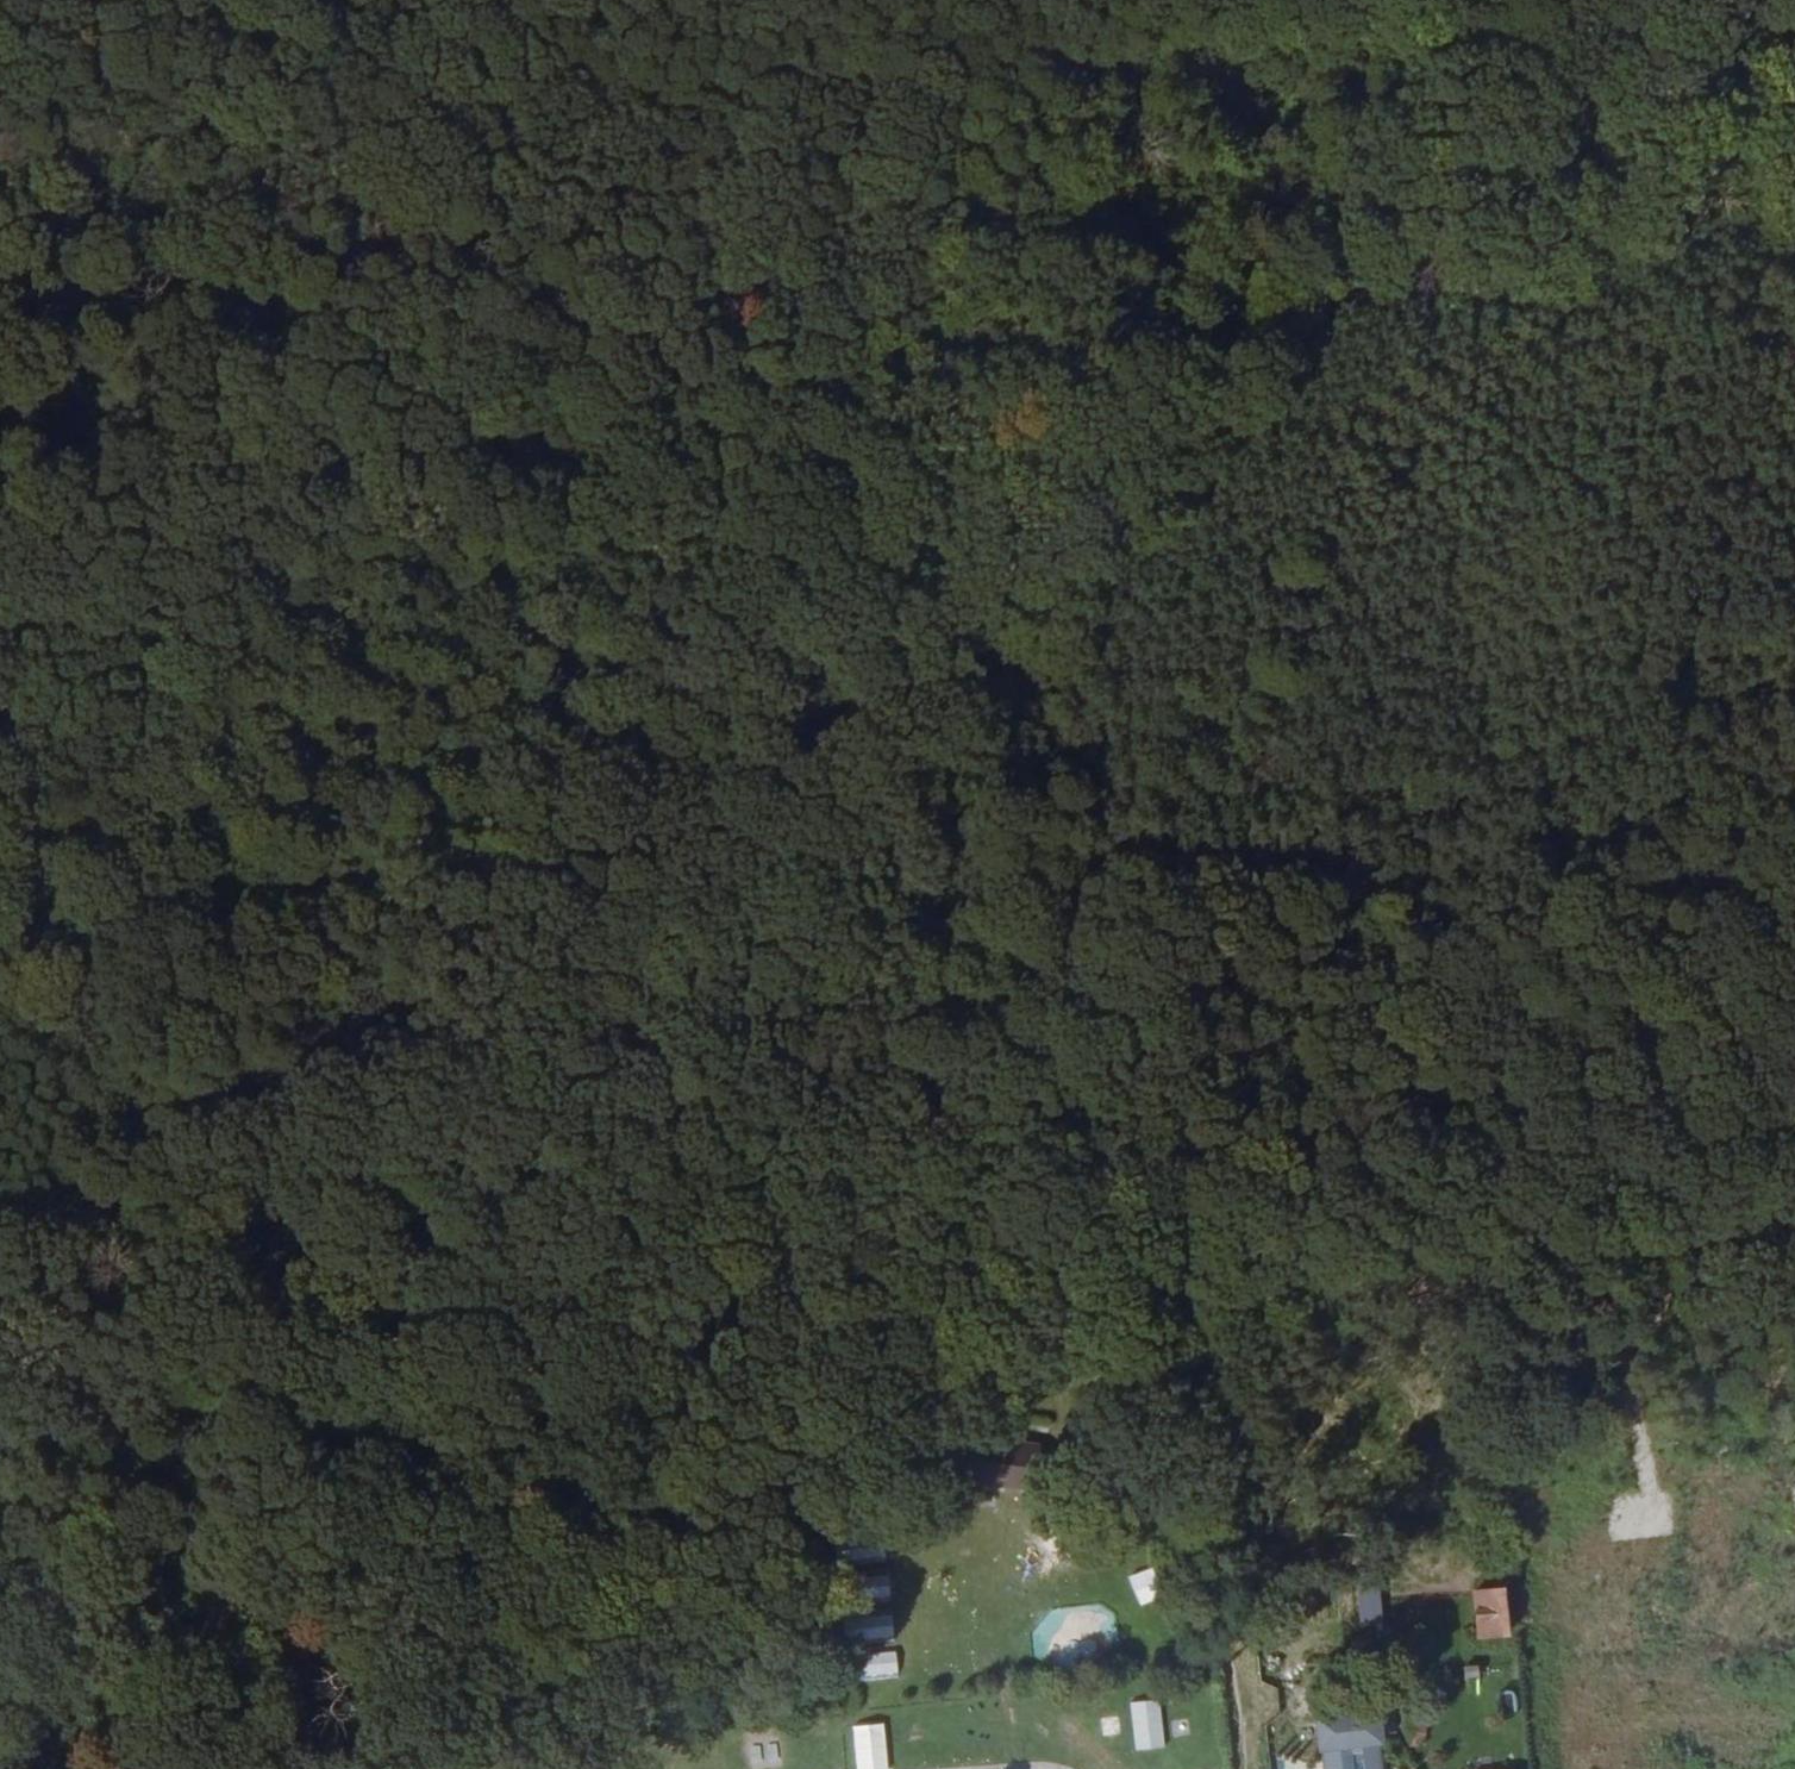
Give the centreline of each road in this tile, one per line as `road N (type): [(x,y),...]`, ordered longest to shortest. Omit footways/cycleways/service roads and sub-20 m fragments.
road 1 (track): [(1794,1231),(1210,1297),(523,1360)]

